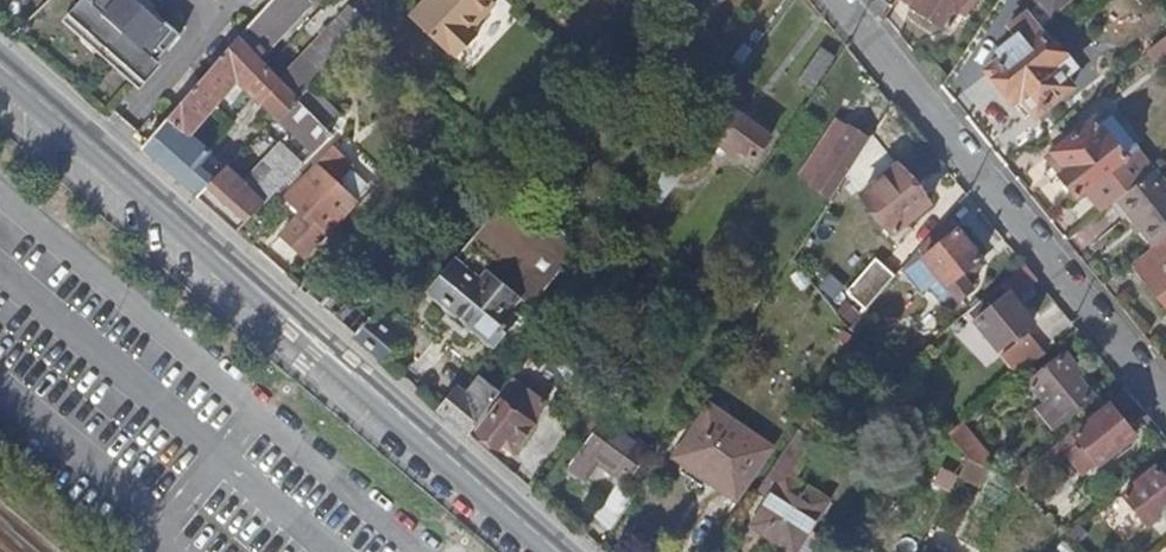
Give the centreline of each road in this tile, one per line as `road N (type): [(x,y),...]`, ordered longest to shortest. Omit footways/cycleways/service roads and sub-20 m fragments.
road 1 (tertiary): [(0,67),(557,551)]
road 2 (residential): [(844,0),(1165,399)]

